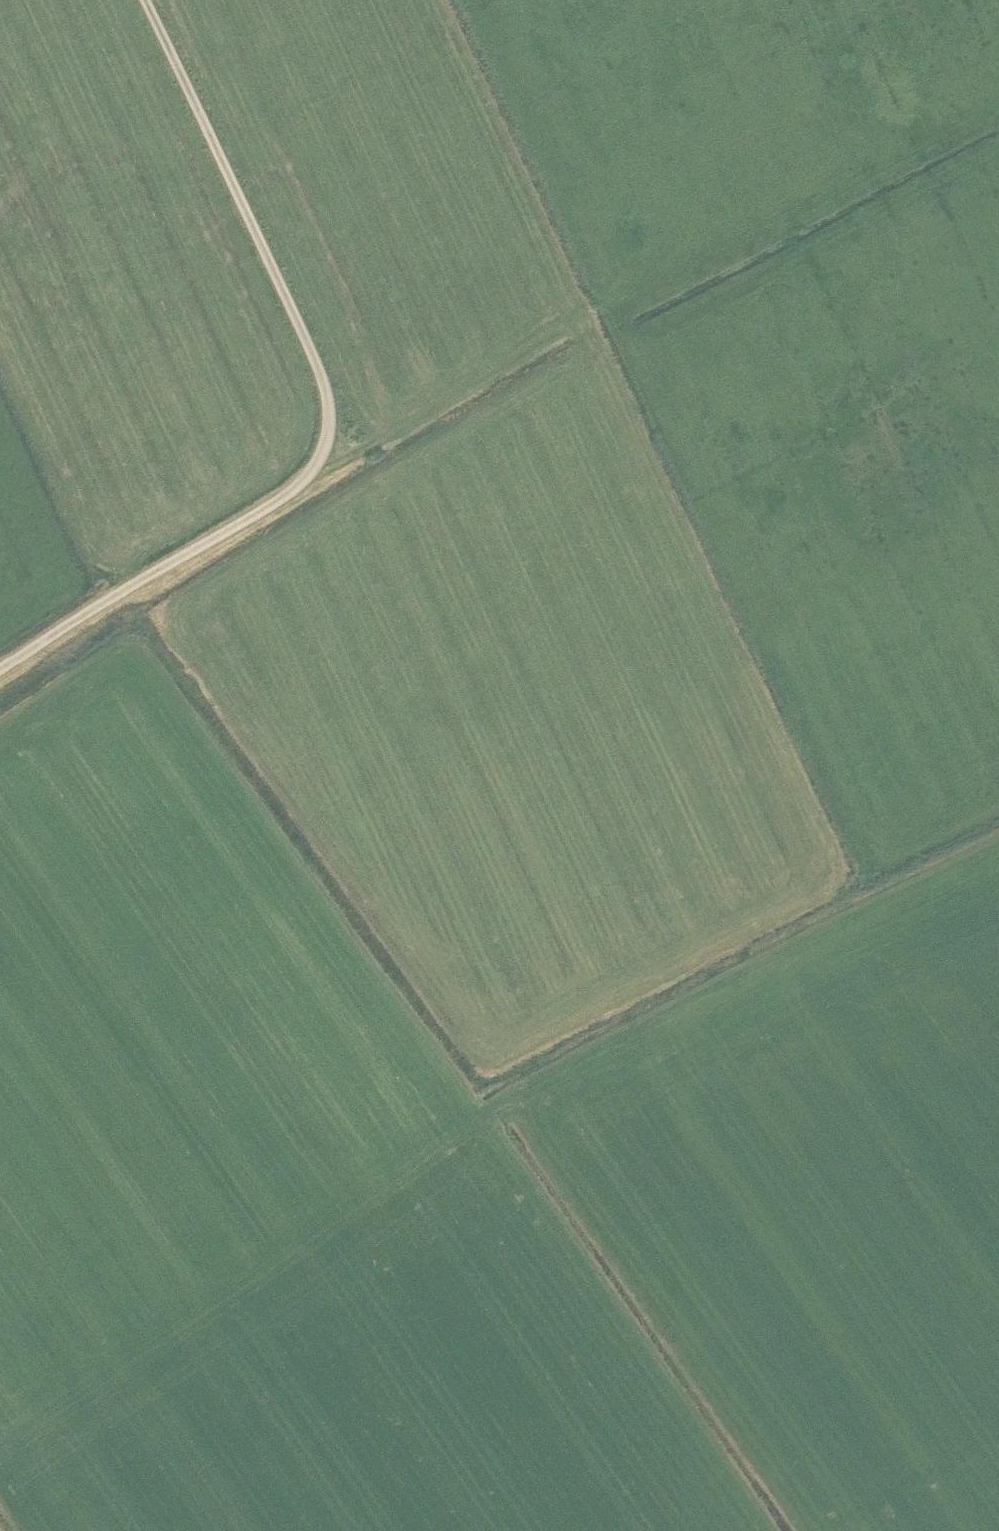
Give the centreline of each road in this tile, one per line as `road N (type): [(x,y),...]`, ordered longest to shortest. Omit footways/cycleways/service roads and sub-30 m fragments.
road 1 (unclassified): [(0,672),(267,505),(301,477),(326,441),(326,404),(308,344),(144,0)]

